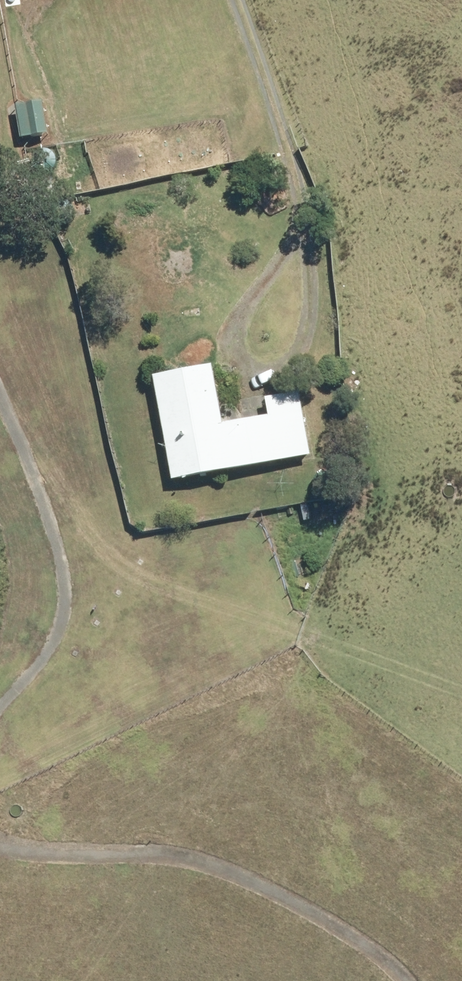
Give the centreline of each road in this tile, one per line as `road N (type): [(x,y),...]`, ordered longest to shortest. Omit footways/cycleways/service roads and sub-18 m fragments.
road 1 (track): [(0,846),(168,869),(329,928),(379,980)]
road 2 (track): [(0,394),(49,516),(62,610),(61,645),(0,702)]

